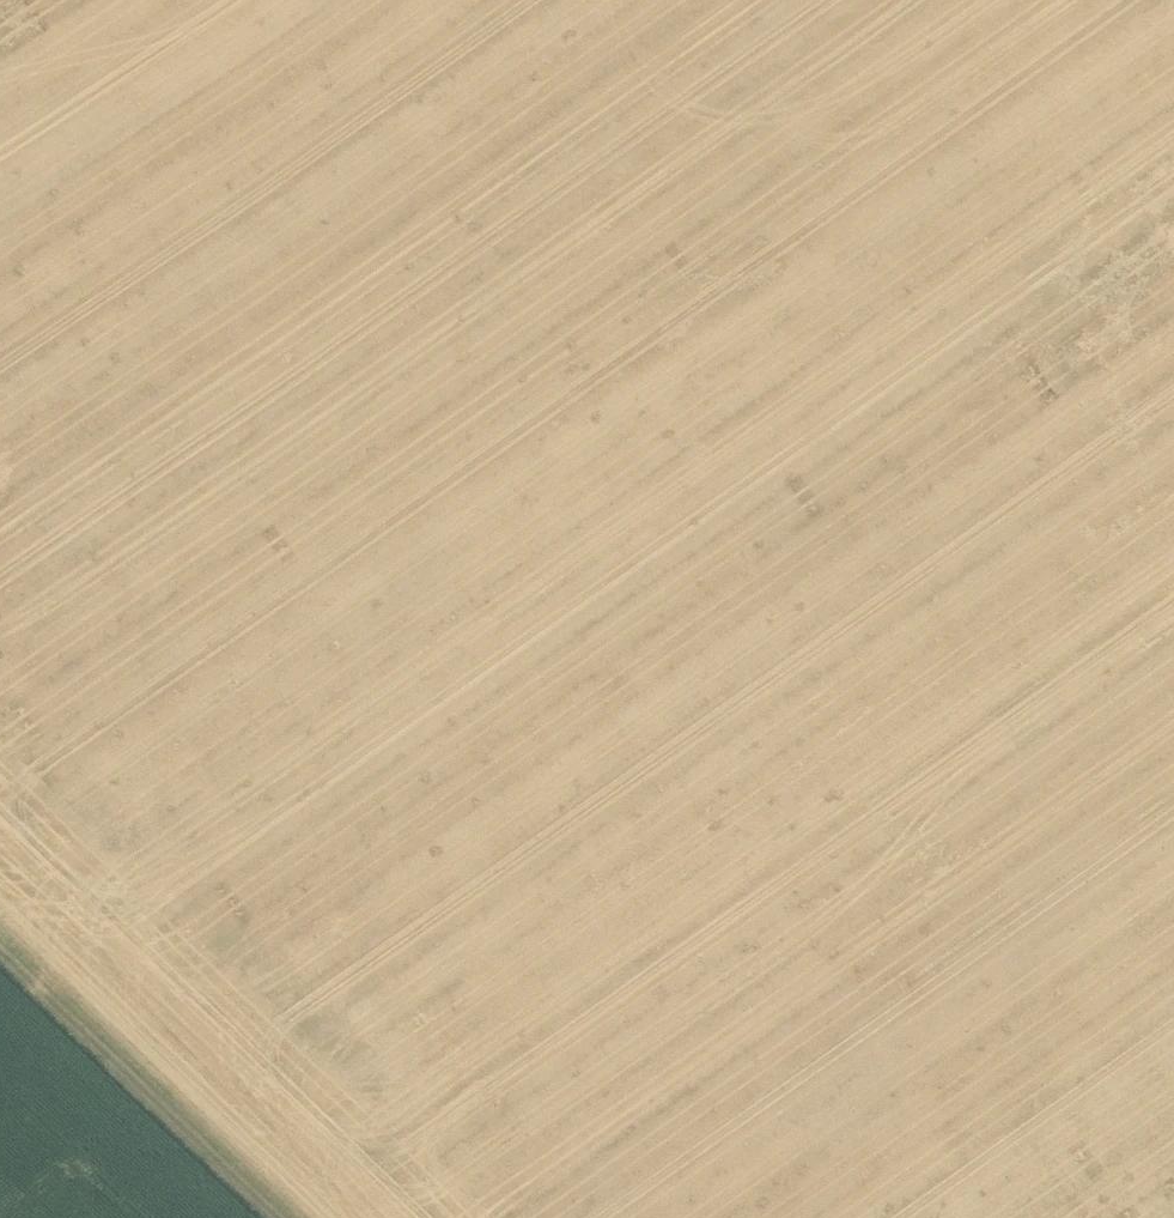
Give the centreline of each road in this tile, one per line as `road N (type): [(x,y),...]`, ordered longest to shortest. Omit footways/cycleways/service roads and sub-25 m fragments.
road 1 (track): [(0,963),(269,1217)]

